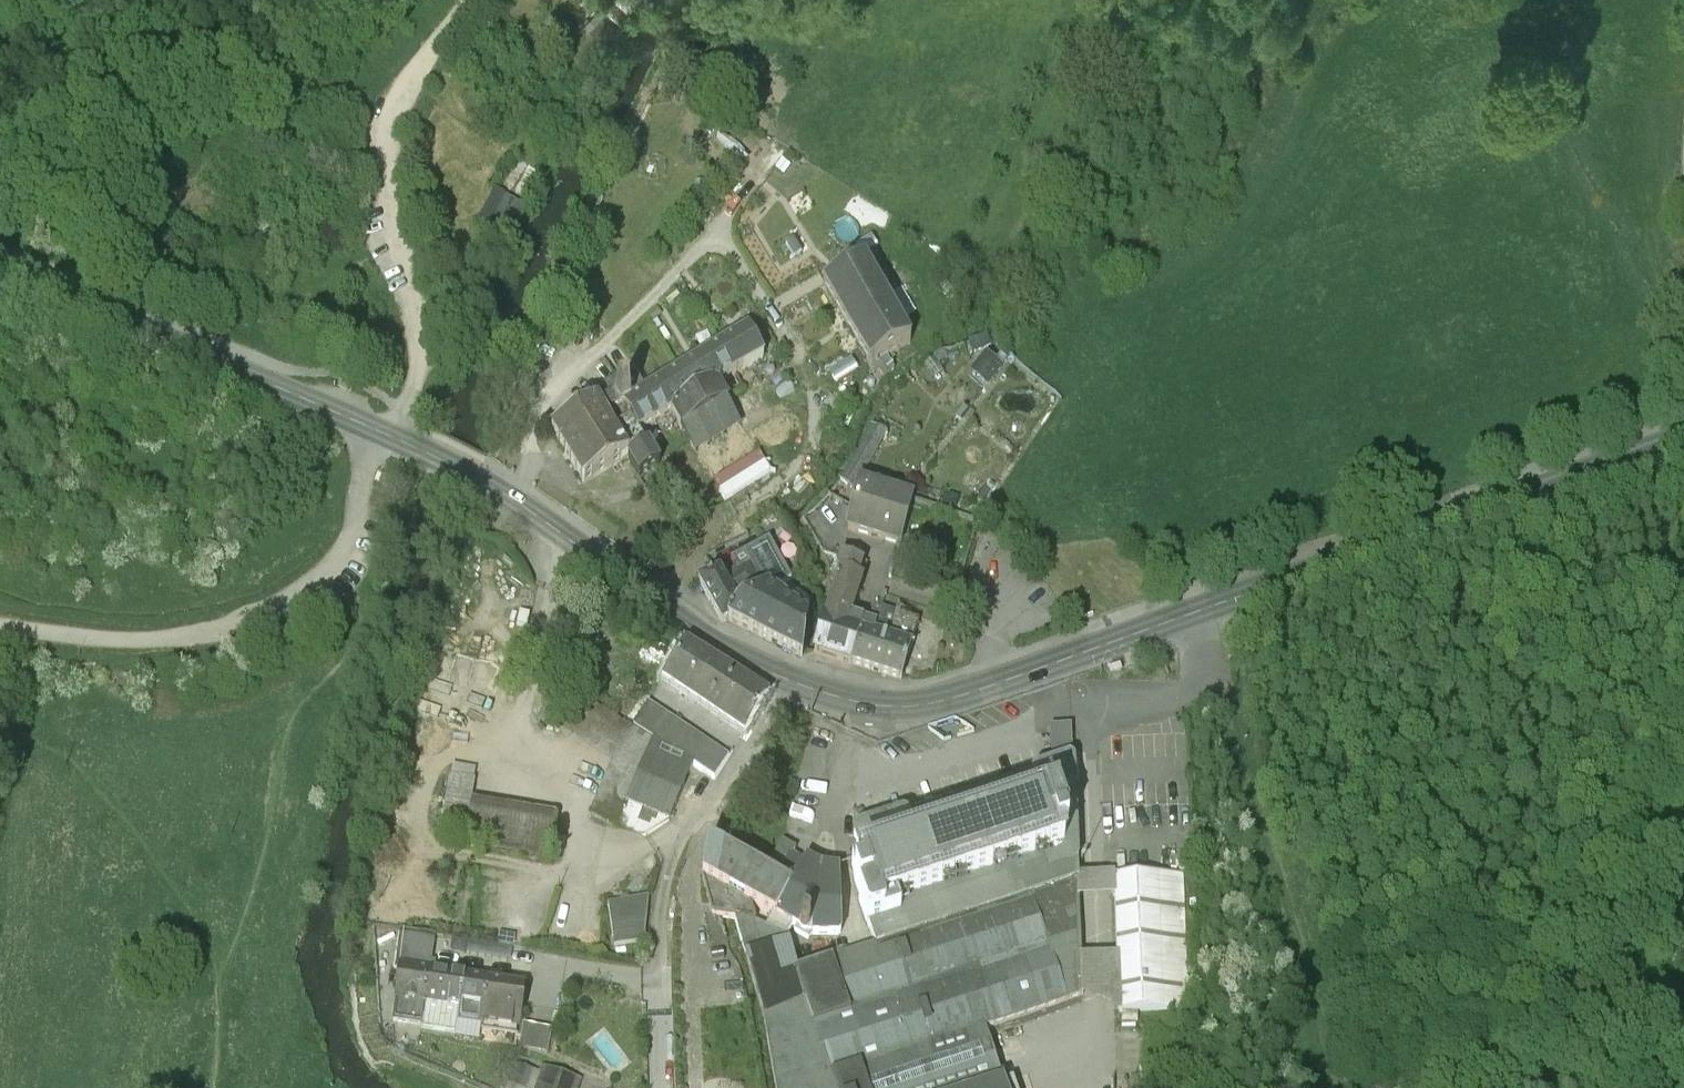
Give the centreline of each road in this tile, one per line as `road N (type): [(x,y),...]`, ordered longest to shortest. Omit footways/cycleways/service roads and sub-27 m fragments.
road 1 (secondary): [(0,277),(430,457),(716,640),(805,685),(876,705),(1081,656),(1683,444)]
road 2 (track): [(477,0),(400,110),(397,204),(421,342),(369,511),(342,564),(297,605),(243,636),(135,647),(0,630)]
road 3 (track): [(0,630),(48,726),(152,854),(189,919),(224,1022),(217,1087)]
road 4 (track): [(1683,933),(1608,1087)]

